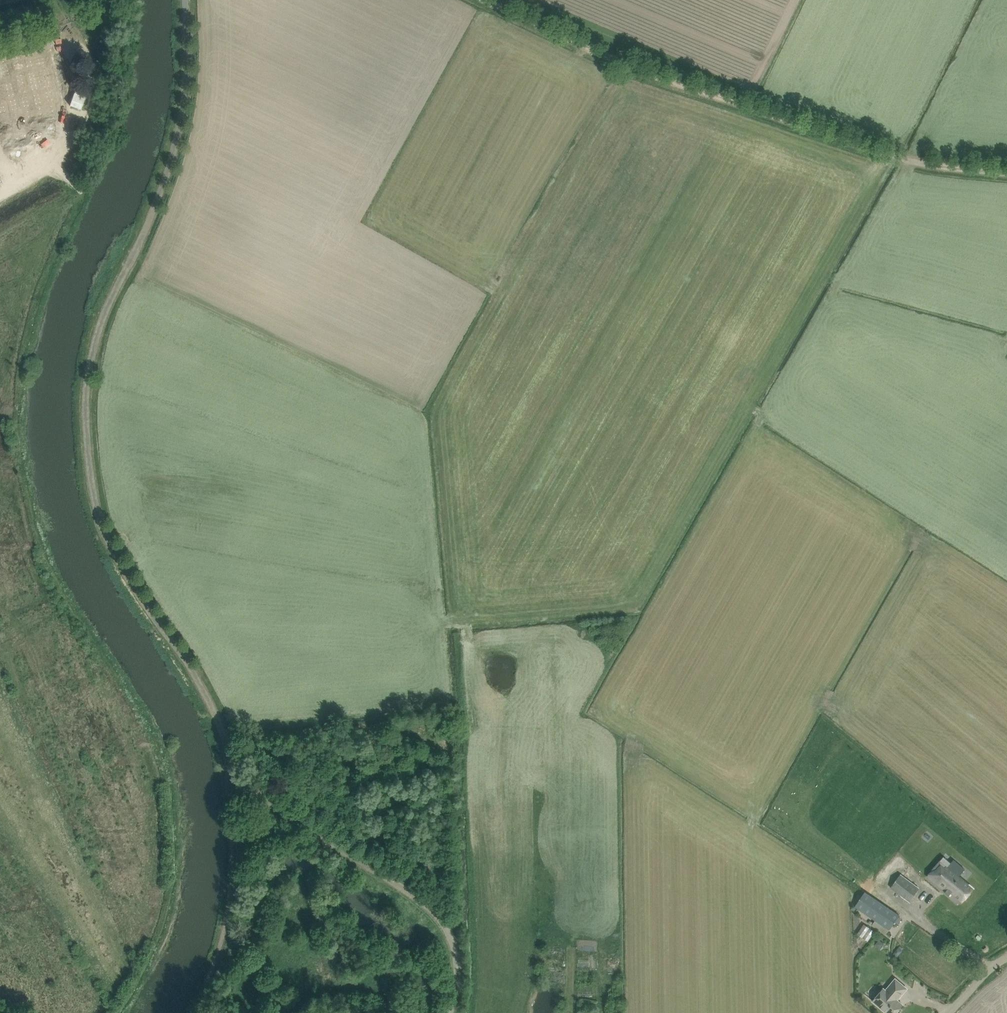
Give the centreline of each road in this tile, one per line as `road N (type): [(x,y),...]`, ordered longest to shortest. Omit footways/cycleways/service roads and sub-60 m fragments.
road 1 (track): [(1006,173),(948,168),(846,139),(570,40),(484,0)]
road 2 (unclassified): [(448,1012),(458,967),(437,916),(271,805)]

